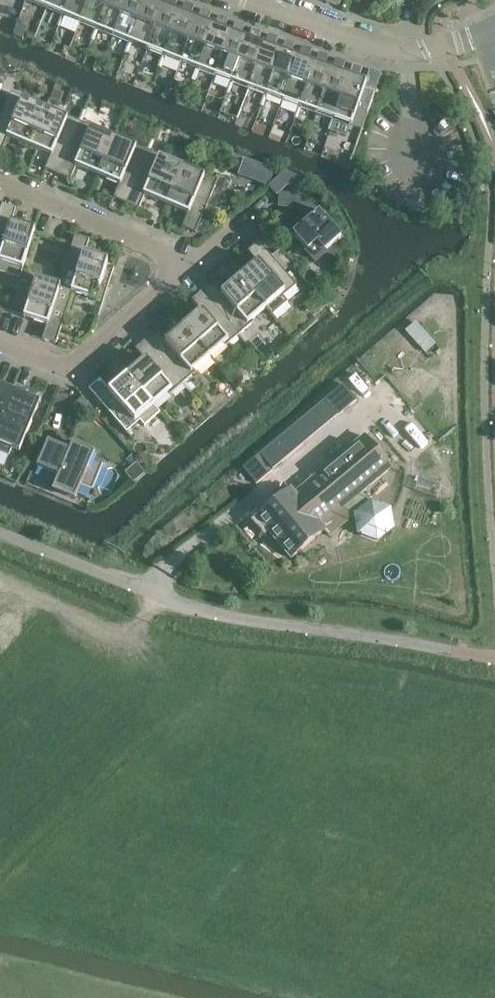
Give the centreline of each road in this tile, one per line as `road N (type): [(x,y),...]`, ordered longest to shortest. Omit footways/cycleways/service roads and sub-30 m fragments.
road 1 (residential): [(494,26),(421,50),(381,44),(257,0)]
road 2 (residential): [(165,261),(138,306),(69,369),(0,347)]
road 3 (residential): [(165,261),(149,239),(0,178)]

